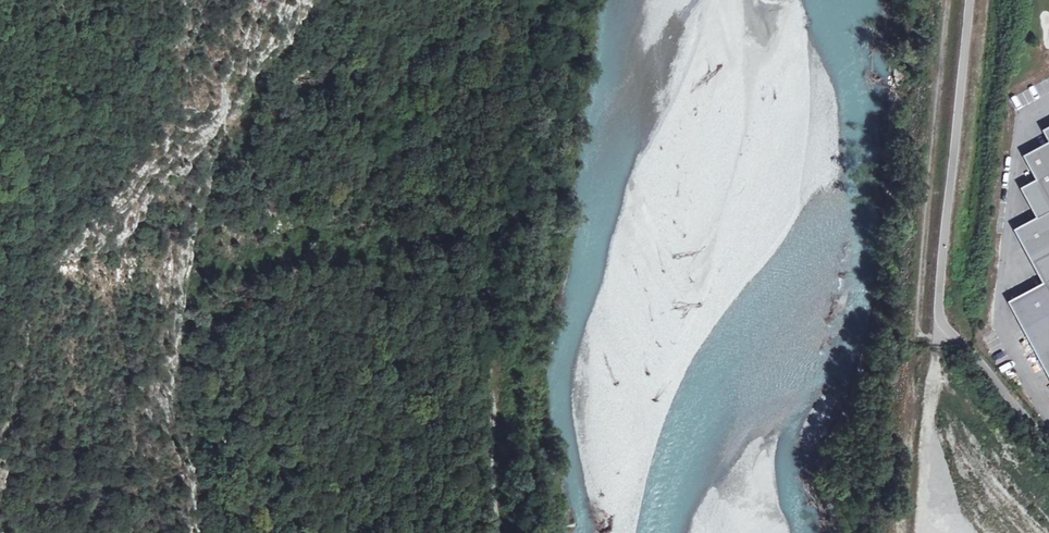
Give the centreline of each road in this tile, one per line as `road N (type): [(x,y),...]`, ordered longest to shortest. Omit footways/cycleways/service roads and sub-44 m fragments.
road 1 (track): [(534,0),(511,156),(485,260),(500,532)]

